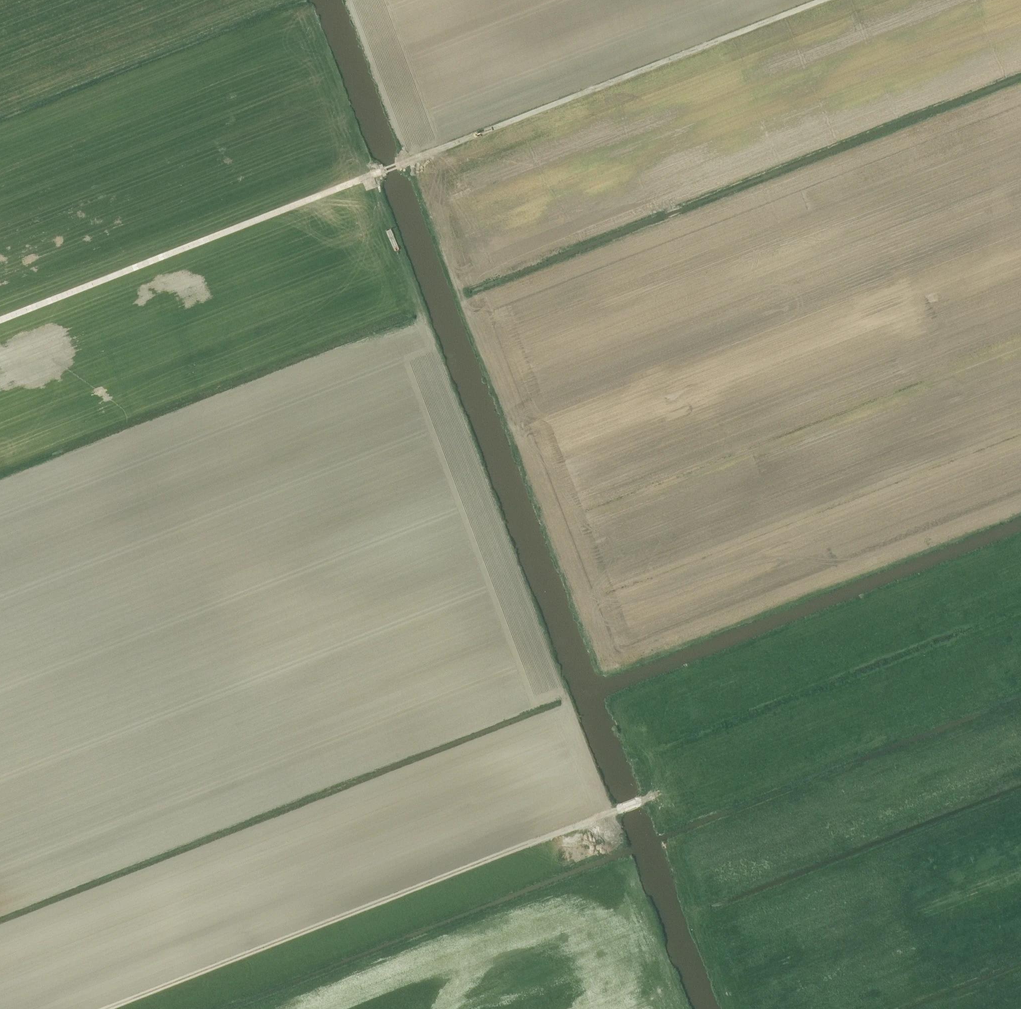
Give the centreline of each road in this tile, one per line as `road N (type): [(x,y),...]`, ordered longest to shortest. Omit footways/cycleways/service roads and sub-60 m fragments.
road 1 (track): [(0,321),(823,0)]
road 2 (track): [(113,1008),(643,801)]

